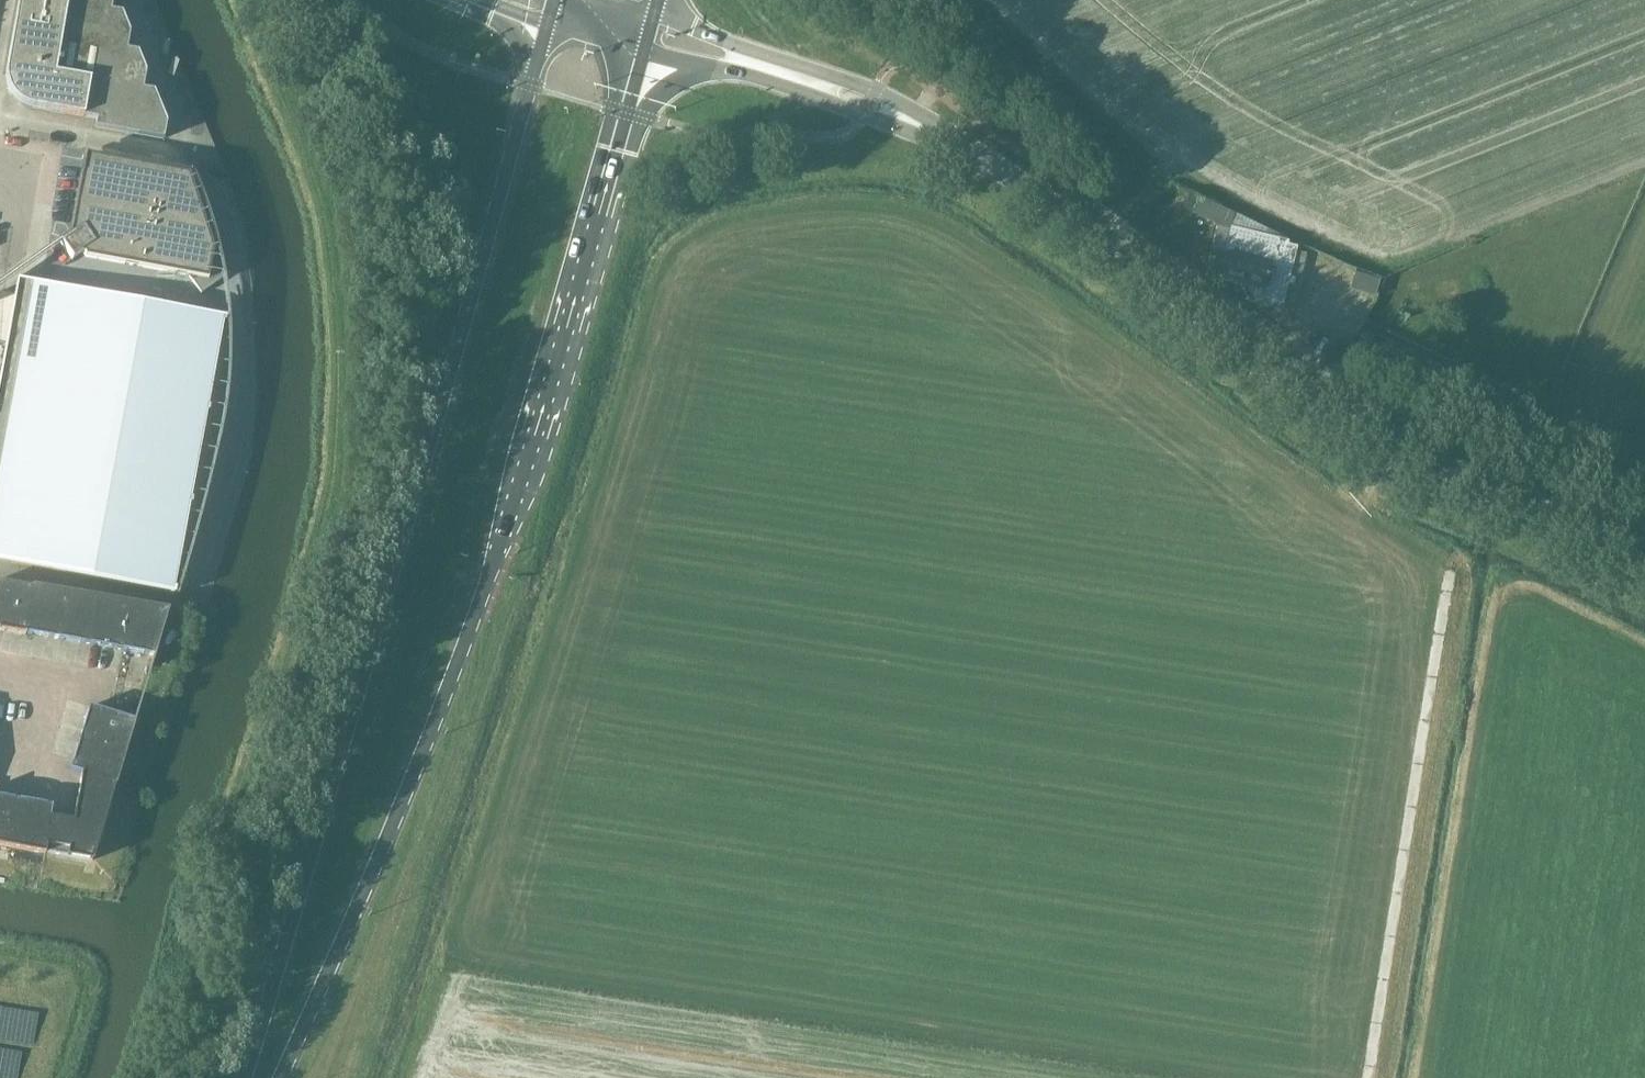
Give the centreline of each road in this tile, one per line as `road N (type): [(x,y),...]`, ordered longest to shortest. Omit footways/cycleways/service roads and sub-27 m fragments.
road 1 (primary): [(552,8),(242,1077)]
road 2 (primary): [(283,1077),(468,638),(649,35)]
road 3 (tertiary): [(1478,484),(1340,410),(987,161),(866,101),(649,35)]
road 4 (unclassified): [(1380,1077),(1478,484)]
road 5 (tertiary): [(1644,566),(1478,484)]

